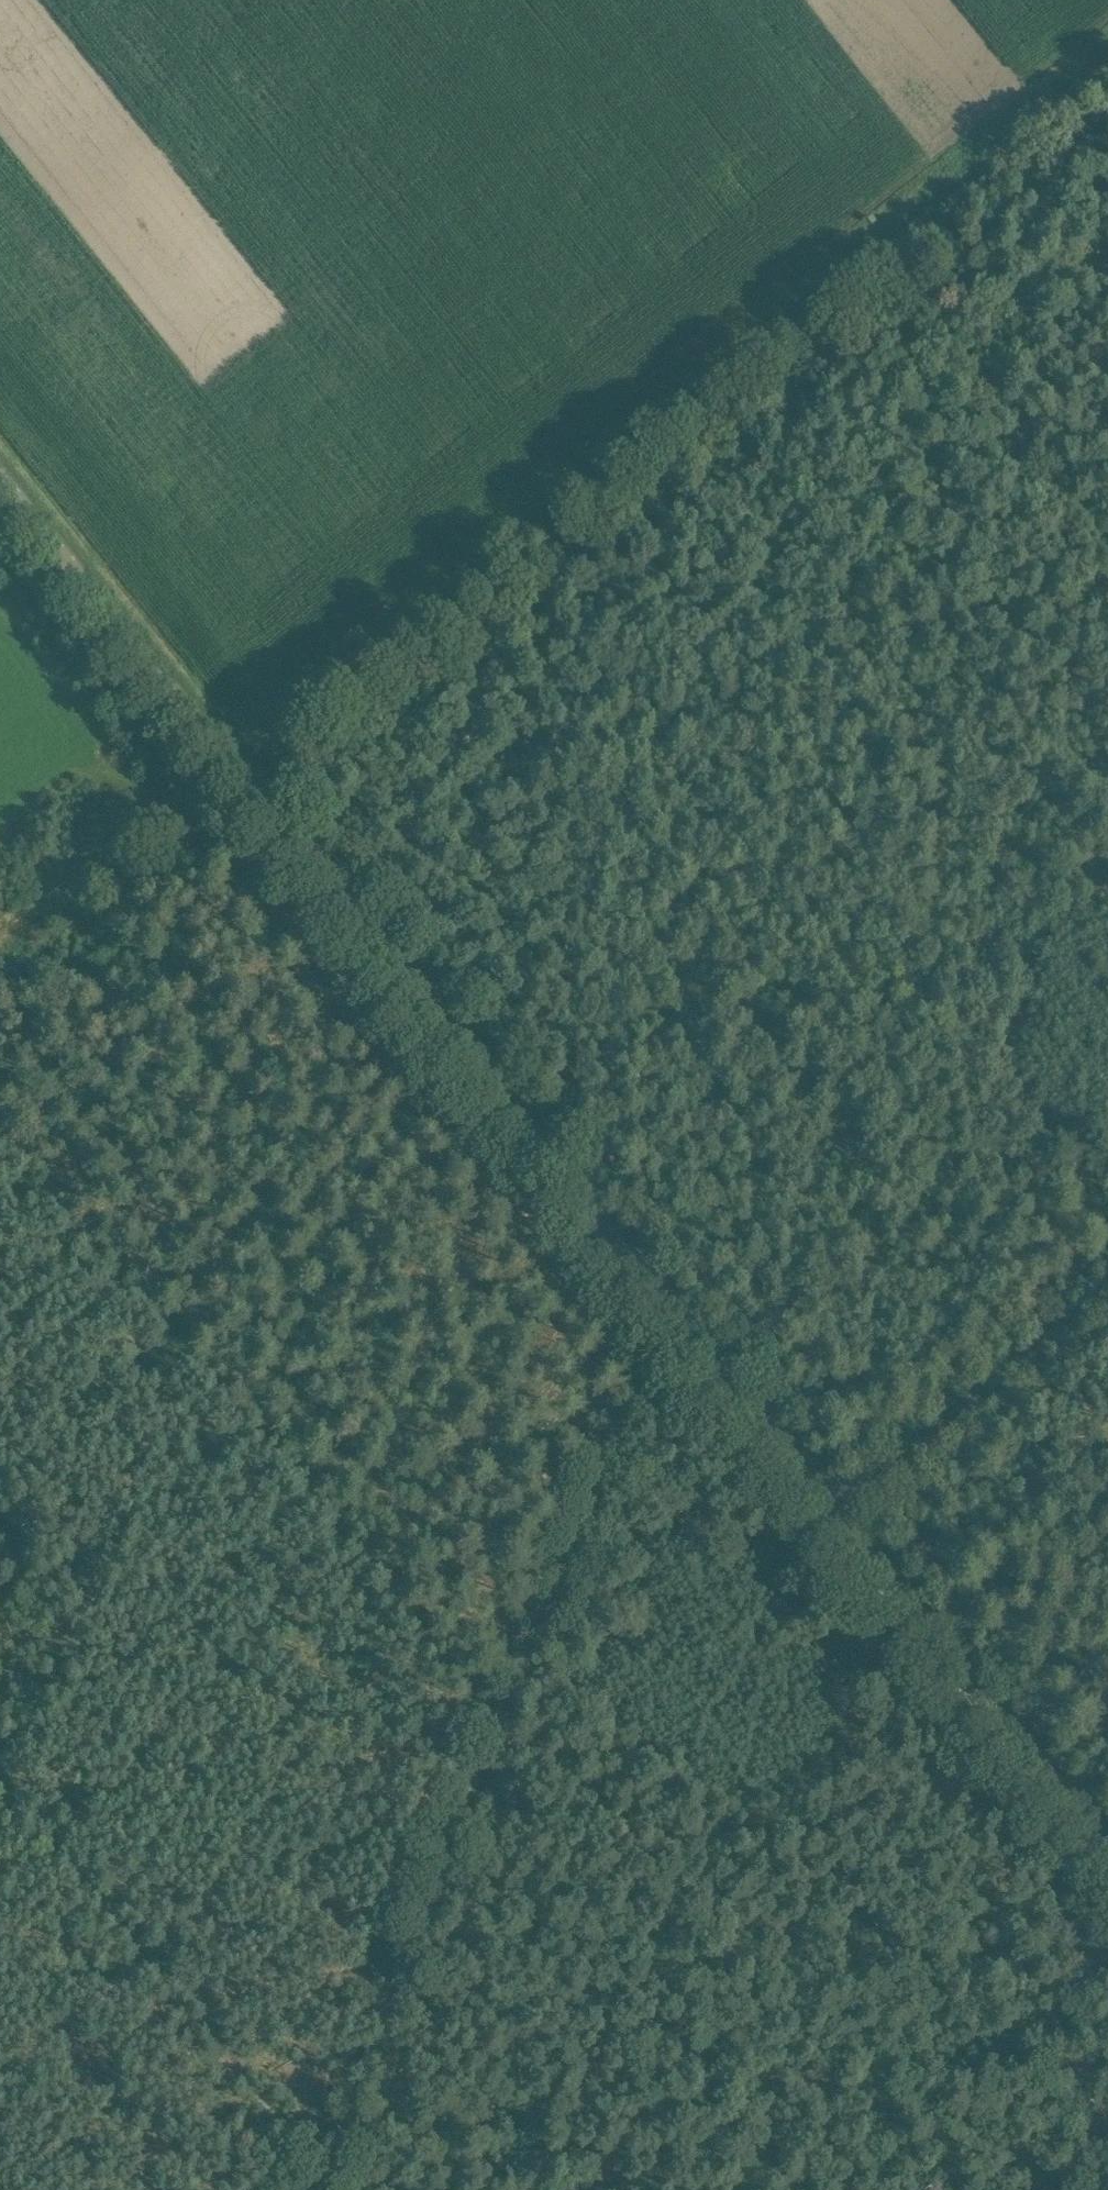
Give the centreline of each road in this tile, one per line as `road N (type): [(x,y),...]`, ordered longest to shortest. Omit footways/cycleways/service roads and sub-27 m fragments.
road 1 (unclassified): [(1107,1857),(0,487)]
road 2 (track): [(680,1321),(649,1360),(314,2189)]
road 3 (track): [(889,250),(1107,542)]
road 4 (track): [(1107,1310),(843,1526)]

